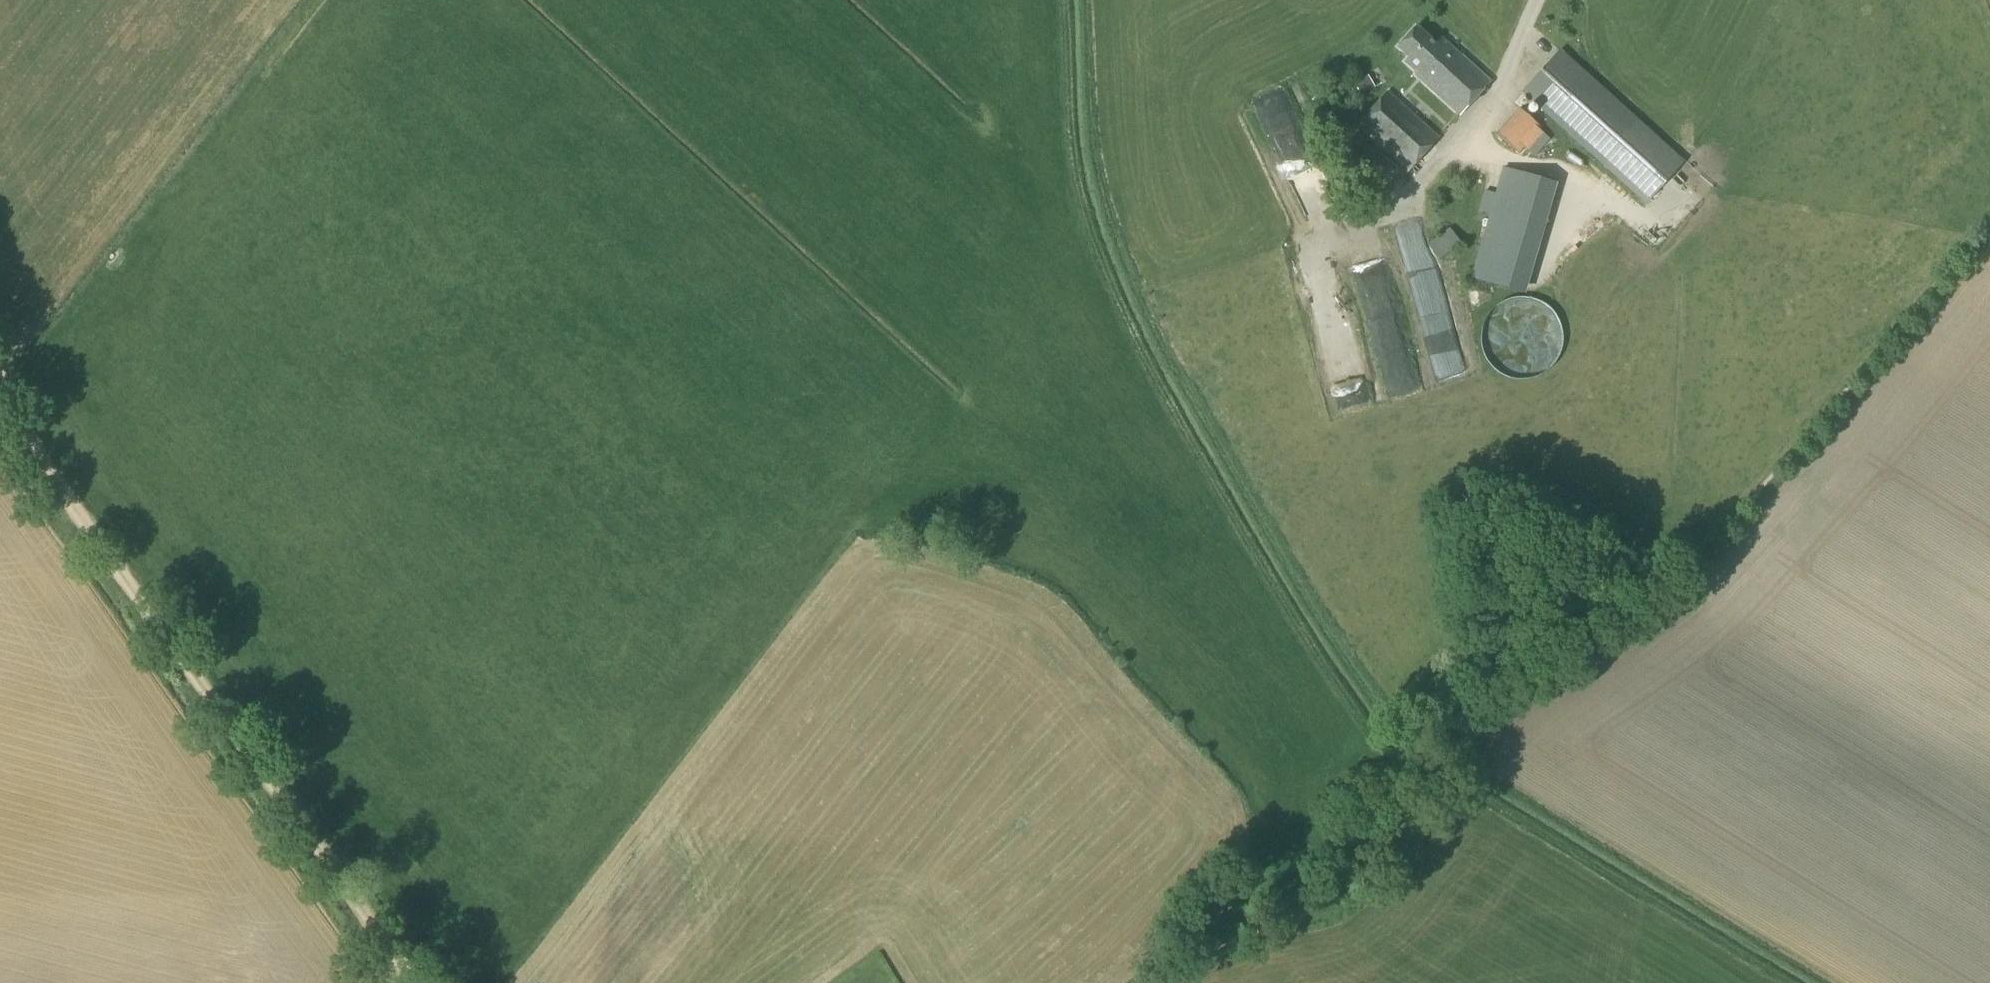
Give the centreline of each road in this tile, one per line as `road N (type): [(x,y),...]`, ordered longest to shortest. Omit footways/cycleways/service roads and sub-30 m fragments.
road 1 (track): [(411,982),(73,514),(0,379)]

